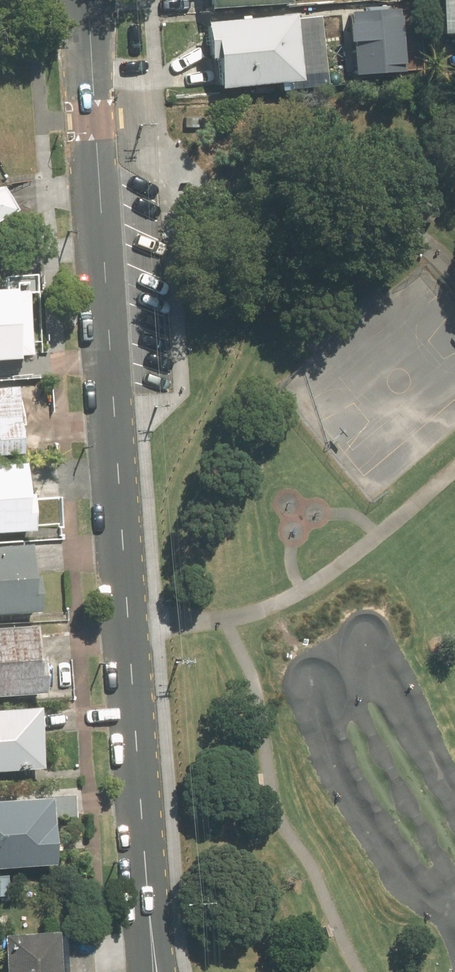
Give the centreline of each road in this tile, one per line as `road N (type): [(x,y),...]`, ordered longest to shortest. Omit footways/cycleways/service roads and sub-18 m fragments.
road 1 (tertiary): [(155,971),(88,0)]

